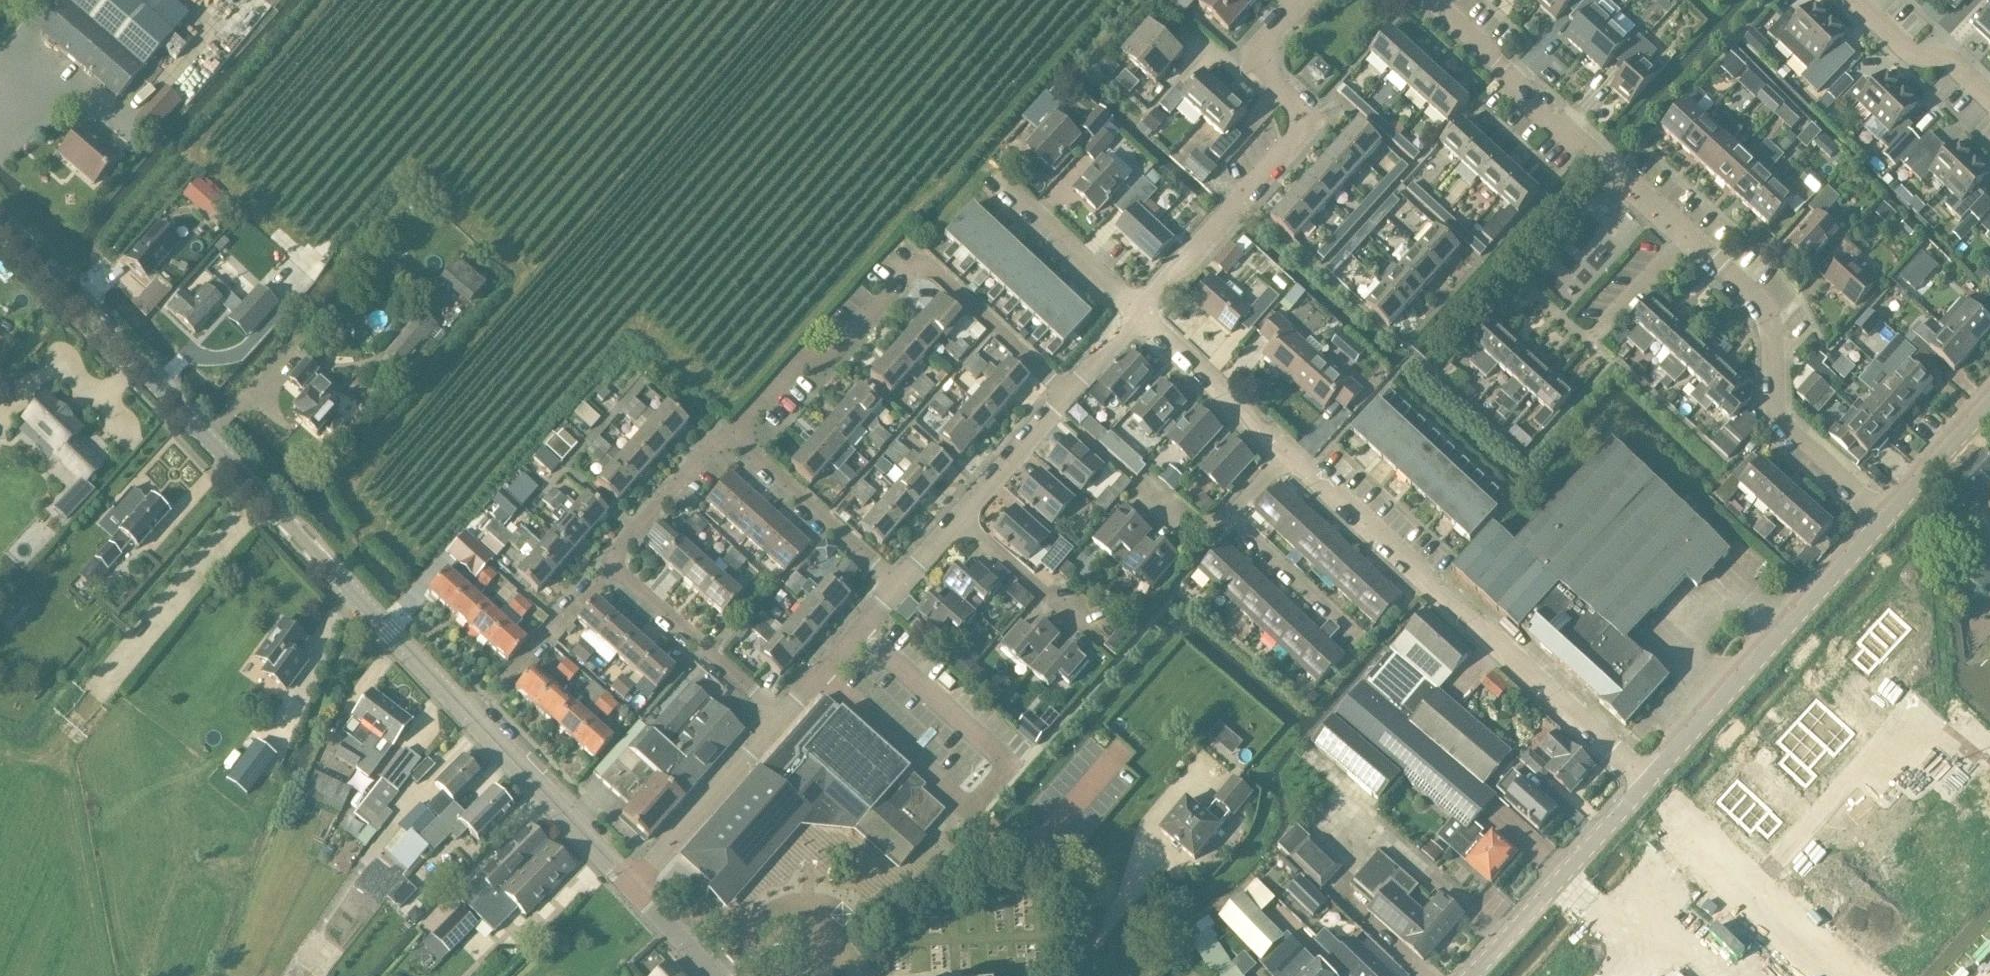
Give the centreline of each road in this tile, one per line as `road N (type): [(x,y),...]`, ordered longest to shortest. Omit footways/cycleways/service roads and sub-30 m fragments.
road 1 (unclassified): [(634,888),(0,222)]
road 2 (residential): [(1887,518),(1778,416),(1775,340),(1752,290),(1587,143),(1552,125),(1434,0)]
road 3 (residential): [(1649,783),(1290,451)]
road 4 (residential): [(733,433),(800,367),(835,358),(921,261),(1068,396)]
road 5 (residential): [(1140,314),(1300,137),(1304,121),(1269,80),(1263,59),(1272,33),(1301,0)]
road 6 (unclassified): [(1649,783),(1887,518)]
road 7 (residential): [(1649,783),(1859,975)]
road 8 (unclassified): [(1472,975),(1649,783)]
road 9 (residential): [(782,718),(615,566)]
road 10 (residential): [(634,888),(782,718)]
road 11 (residential): [(733,433),(899,584)]
road 12 (residential): [(1290,451),(1140,314)]
road 13 (residential): [(1140,314),(996,181)]
road 14 (residential): [(1372,647),(1243,530),(1241,511)]
road 15 (residential): [(958,523),(1099,642)]
road 16 (residential): [(615,566),(624,545),(710,446),(733,433)]
road 17 (residential): [(782,718),(899,584)]
road 18 (residential): [(1989,98),(1952,62),(1910,52),(1857,0)]
road 19 (residential): [(958,523),(1068,396)]
road 20 (unclassified): [(1887,518),(1989,404)]
road 21 (residential): [(510,673),(615,566)]
road 22 (residential): [(1241,511),(1188,531),(1137,486)]
road 23 (unclassified): [(718,975),(634,888)]

